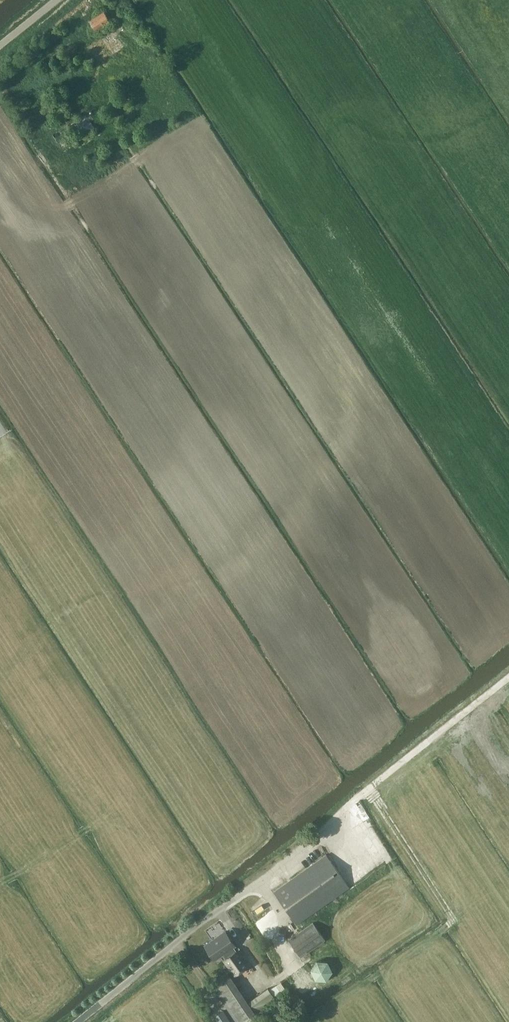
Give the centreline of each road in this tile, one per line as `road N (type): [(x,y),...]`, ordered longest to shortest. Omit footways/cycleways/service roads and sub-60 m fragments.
road 1 (track): [(508,677),(368,789),(454,920),(446,926)]
road 2 (track): [(368,789),(264,883),(186,936)]
road 3 (track): [(159,181),(100,219),(63,230),(0,182)]
road 4 (unclassified): [(78,1021),(186,936)]

